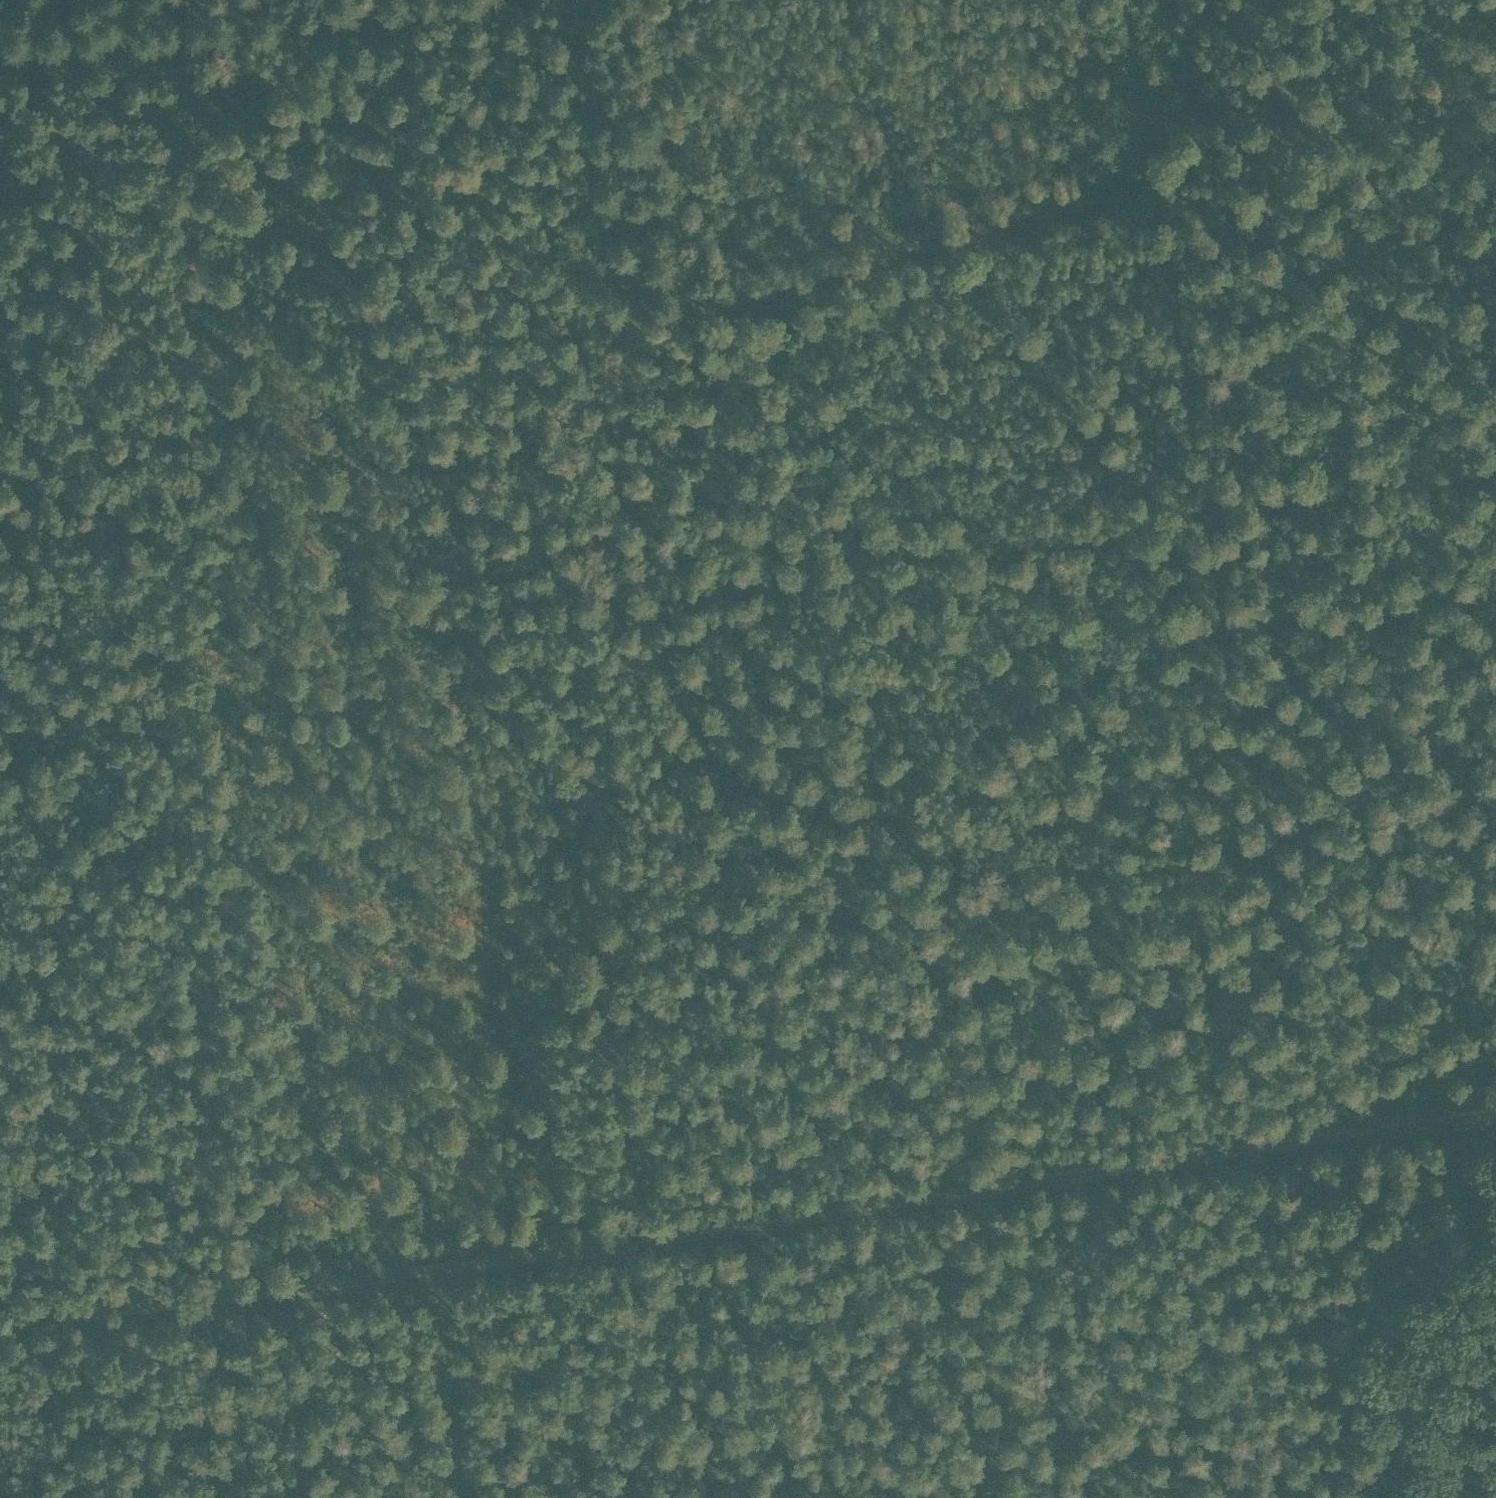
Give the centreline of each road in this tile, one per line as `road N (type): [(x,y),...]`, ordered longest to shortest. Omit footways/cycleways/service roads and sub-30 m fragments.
road 1 (track): [(0,1290),(1495,1066)]

